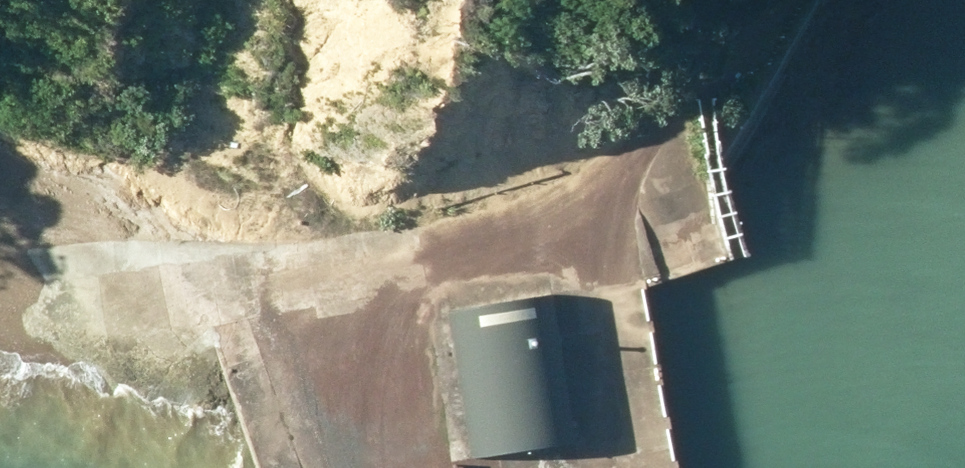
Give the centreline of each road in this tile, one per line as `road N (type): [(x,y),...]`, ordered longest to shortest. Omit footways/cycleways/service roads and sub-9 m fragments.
road 1 (track): [(748,0),(610,169),(547,228),(473,249),(147,291),(31,296)]
road 2 (track): [(588,189),(631,467)]
road 3 (track): [(322,268),(366,467)]
road 4 (track): [(659,108),(662,187),(685,266)]

